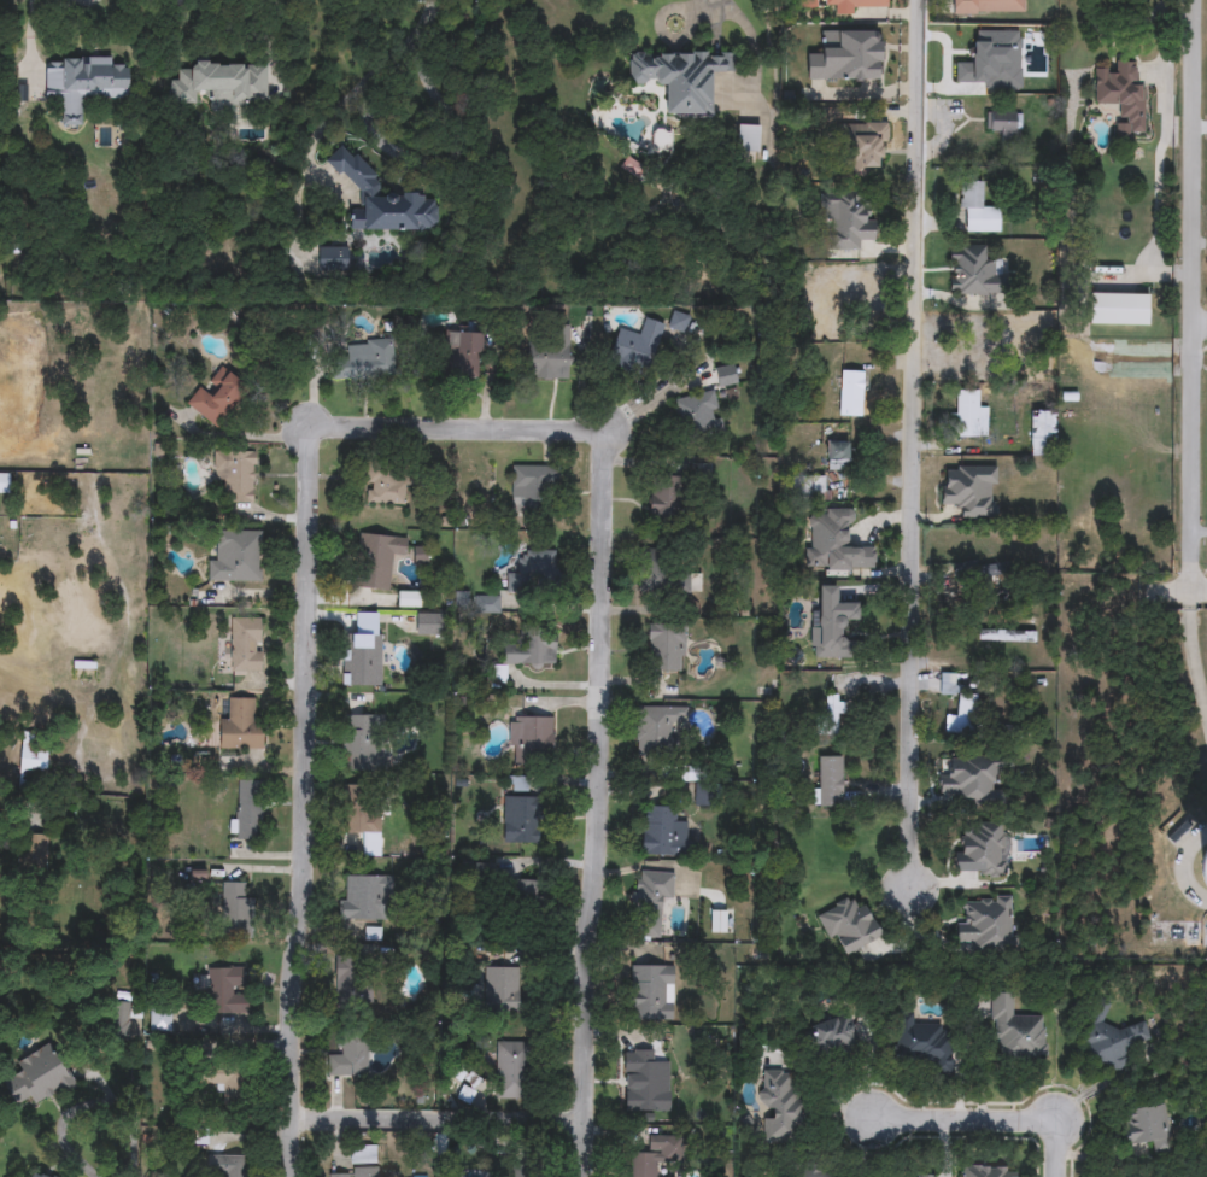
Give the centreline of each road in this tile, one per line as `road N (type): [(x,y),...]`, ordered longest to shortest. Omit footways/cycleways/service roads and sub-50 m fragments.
road 1 (residential): [(925,0),(912,892)]
road 2 (residential): [(314,441),(293,1176)]
road 3 (residential): [(587,1176),(603,720),(597,444)]
road 4 (residential): [(1205,0),(1185,557)]
road 5 (residential): [(293,1113),(588,1109)]
road 6 (residential): [(597,444),(568,429),(382,427),(330,431),(314,441)]
road 7 (residential): [(1060,1120),(873,1115)]

